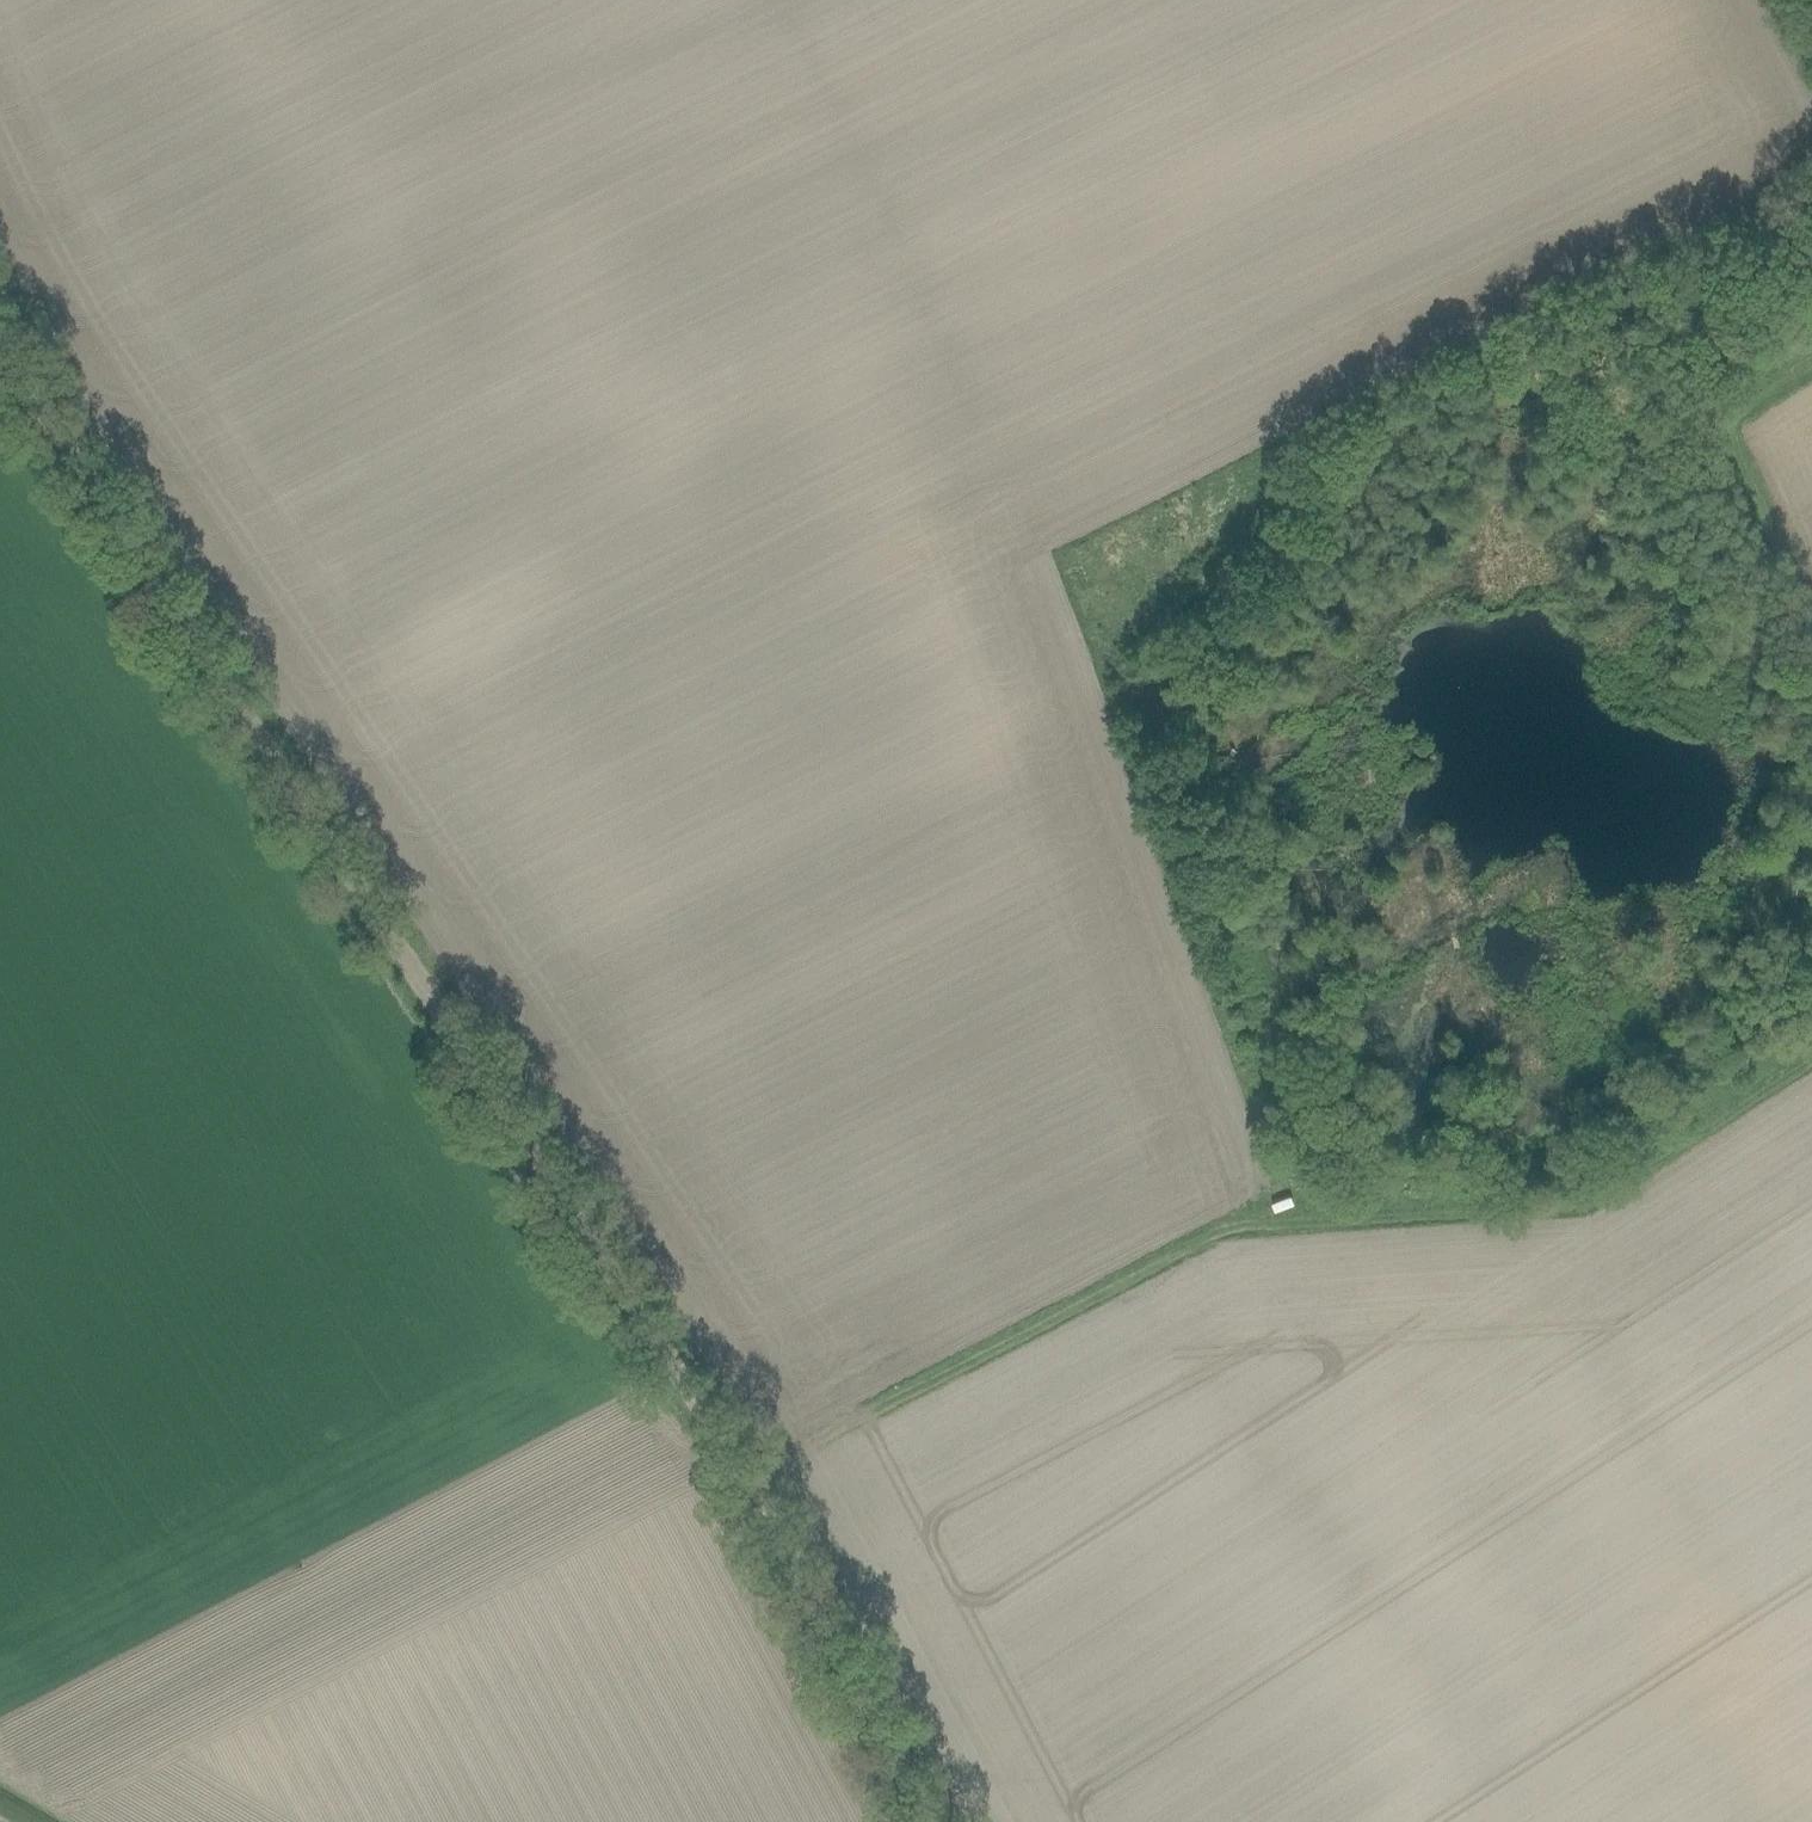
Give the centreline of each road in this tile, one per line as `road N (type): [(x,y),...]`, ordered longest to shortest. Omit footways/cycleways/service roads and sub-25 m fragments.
road 1 (unclassified): [(0,325),(747,1477),(928,1821)]

